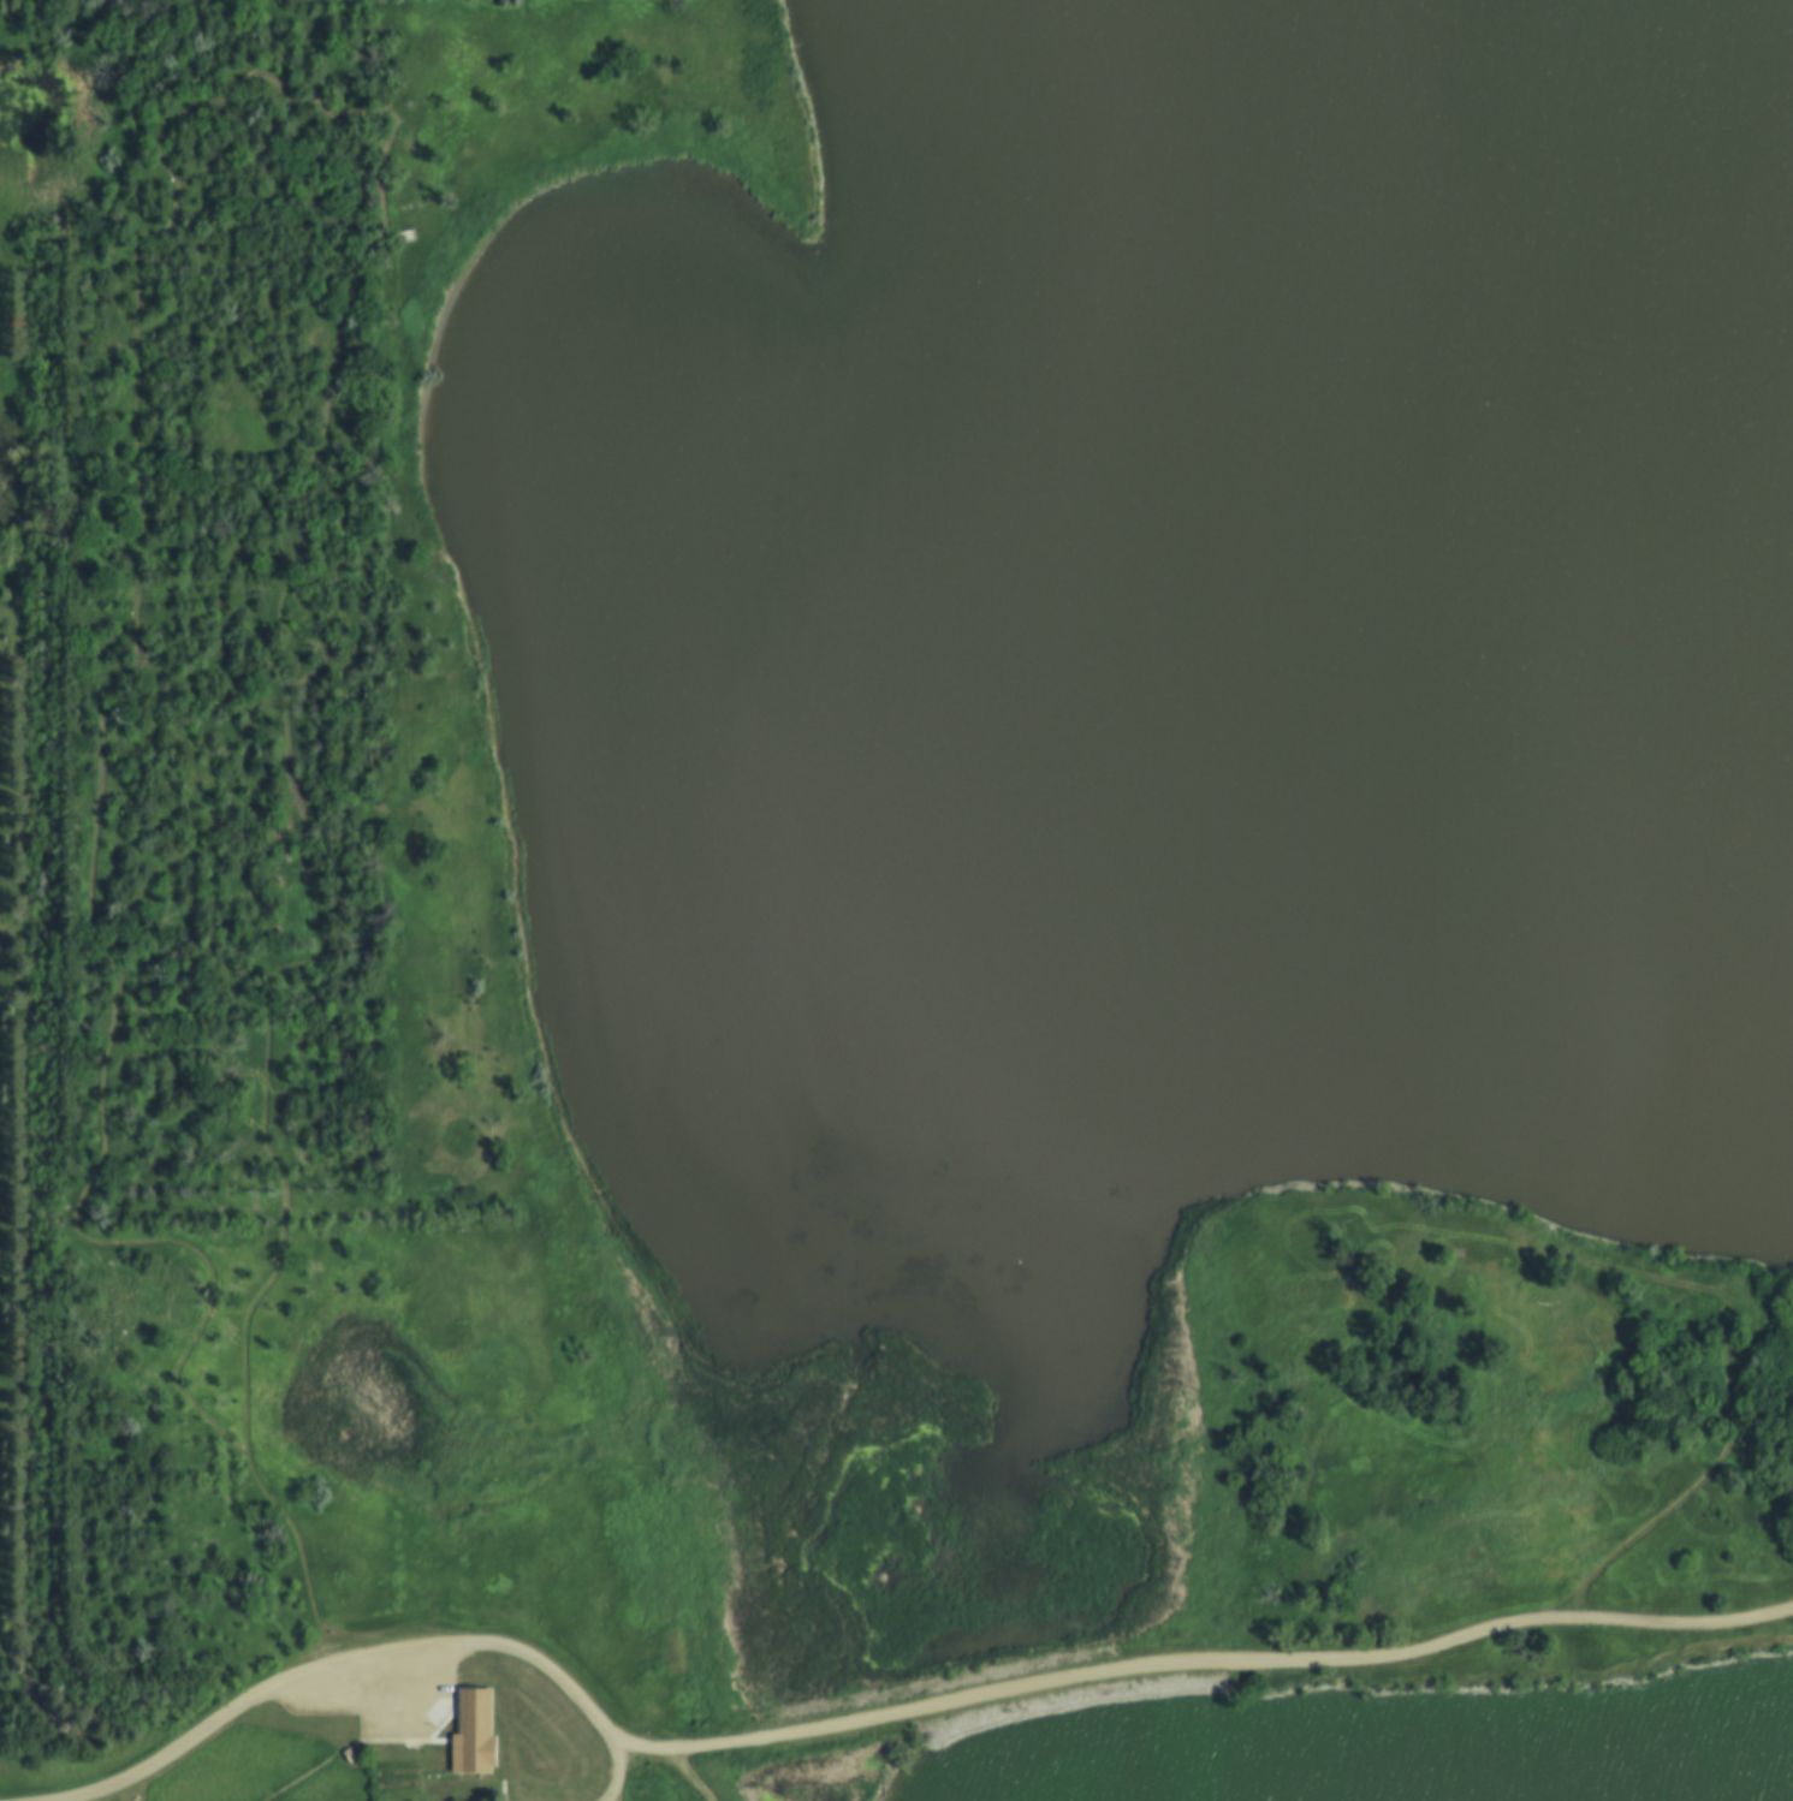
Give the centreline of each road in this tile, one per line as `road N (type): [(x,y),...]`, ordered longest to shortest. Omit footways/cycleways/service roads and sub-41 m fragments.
road 1 (track): [(331,1671),(299,1553),(250,1474),(244,1367),(247,1327),(278,1276),(286,1202),(266,1147),(268,993),(274,977),(309,964),(321,946),(307,880),(305,819),(291,781),(289,723),(295,697),(328,661),(322,649),(291,642),(284,606),(304,578),(310,492),(325,451),(378,139),(369,120),(297,106),(263,78),(247,81),(225,106),(168,132),(160,165),(174,184),(176,227),(143,240),(136,255),(138,658),(107,701),(85,950),(89,963),(115,975),(119,995),(102,1082),(105,1154),(76,1222),(77,1238),(88,1247),(179,1252),(210,1276),(213,1303),(177,1392),(250,1474)]
road 2 (track): [(1571,1624),(1605,1570),(1715,1473),(1732,1423),(1722,1298),(1578,1267)]

